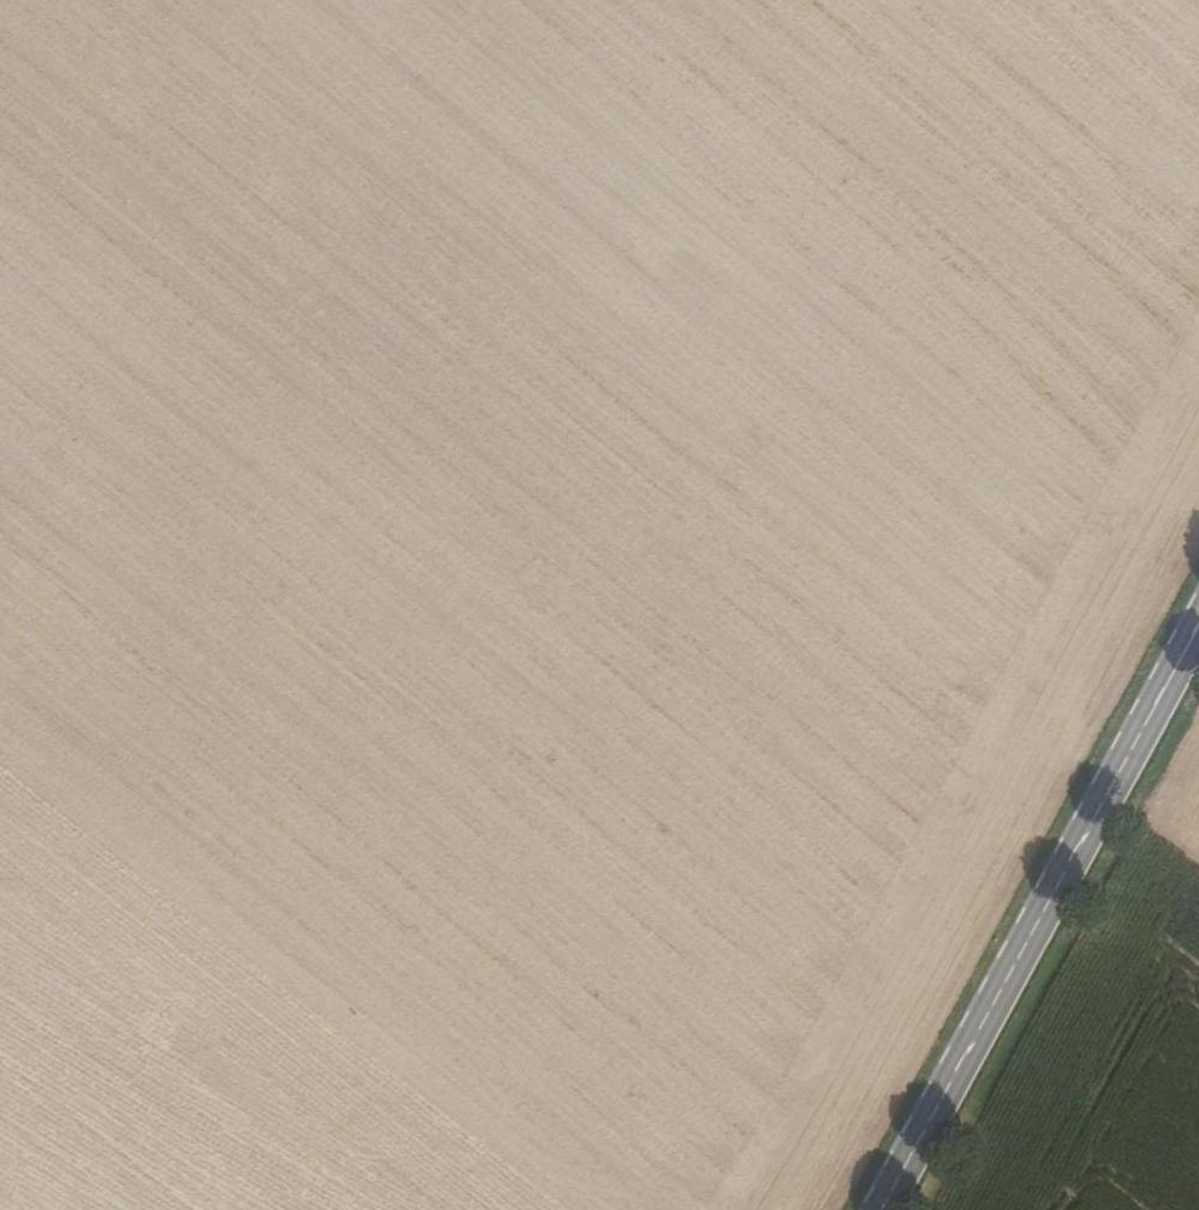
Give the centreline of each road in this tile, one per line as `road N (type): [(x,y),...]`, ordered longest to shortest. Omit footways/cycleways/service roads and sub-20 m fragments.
road 1 (primary): [(1198,630),(886,1209)]

